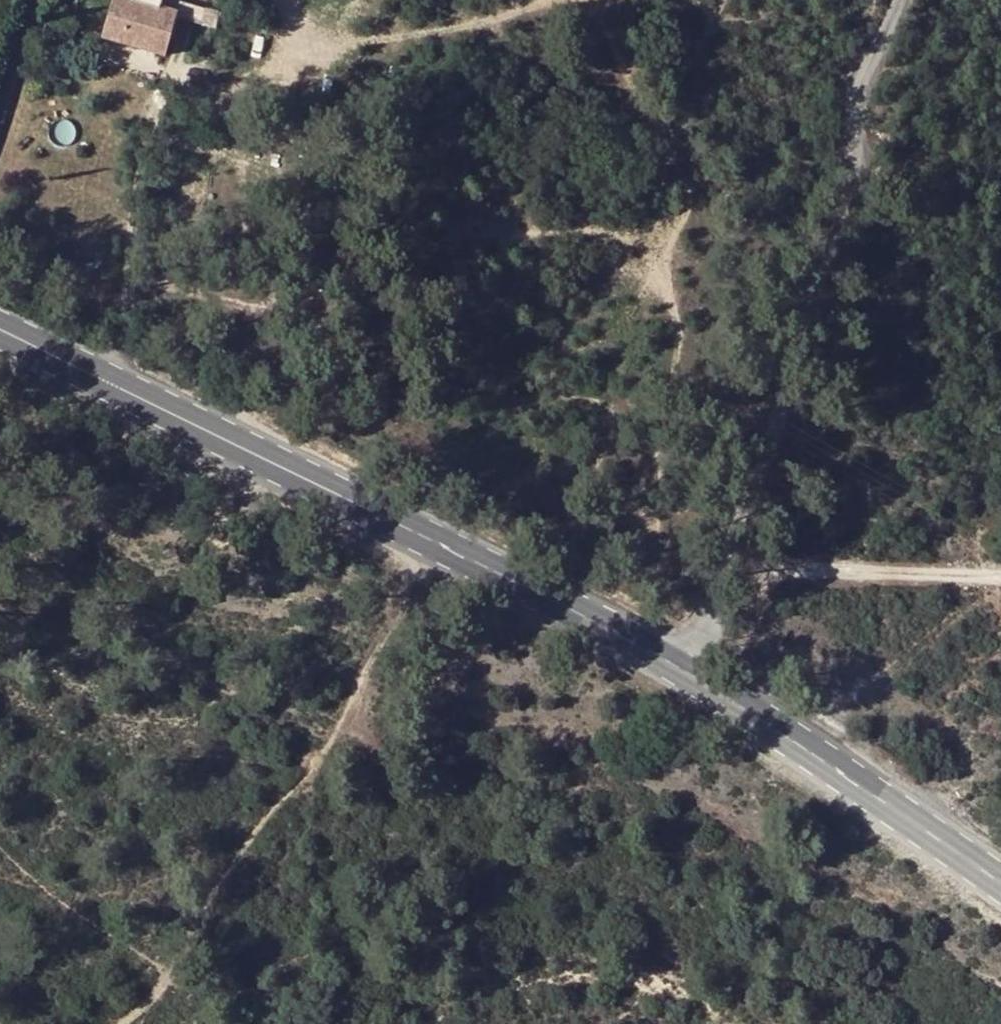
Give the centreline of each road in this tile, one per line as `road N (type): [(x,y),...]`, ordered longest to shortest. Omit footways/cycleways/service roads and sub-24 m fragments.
road 1 (tertiary): [(1000,882),(776,724),(563,603),(0,336)]

